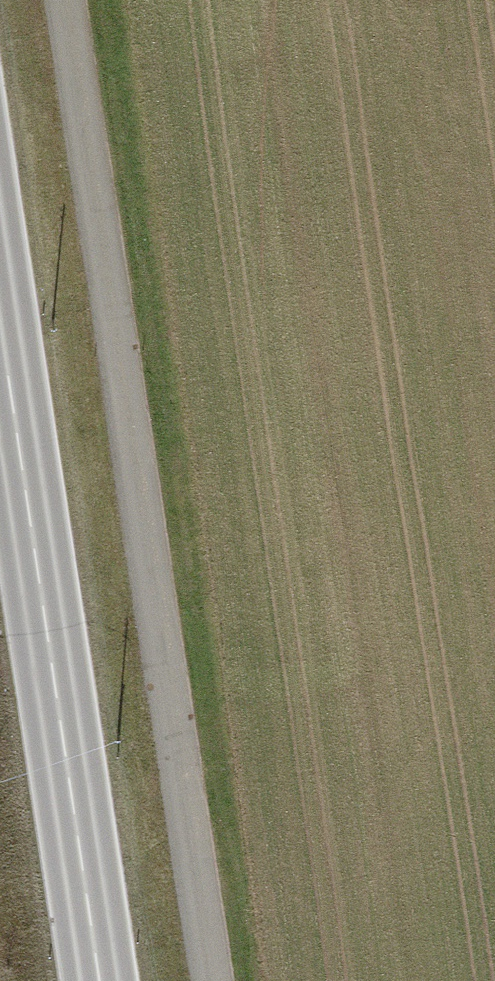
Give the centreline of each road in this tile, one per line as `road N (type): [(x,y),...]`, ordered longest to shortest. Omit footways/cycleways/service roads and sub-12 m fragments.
road 1 (unclassified): [(208,980),(57,0)]
road 2 (secondary): [(0,382),(94,980)]

